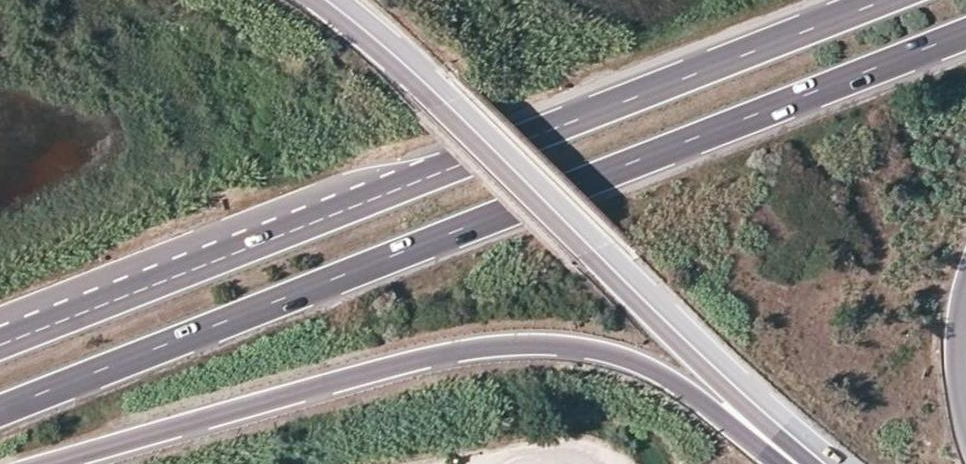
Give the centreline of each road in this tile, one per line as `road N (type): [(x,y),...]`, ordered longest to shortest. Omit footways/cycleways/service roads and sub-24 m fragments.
road 1 (trunk): [(0,410),(965,35)]
road 2 (trunk): [(879,0),(0,346)]
road 3 (trunk): [(42,463),(332,380),(518,343),(595,347),(636,359),(782,463)]
road 4 (trunk): [(330,0),(828,463)]
road 5 (trunk): [(965,432),(957,385),(965,291)]

